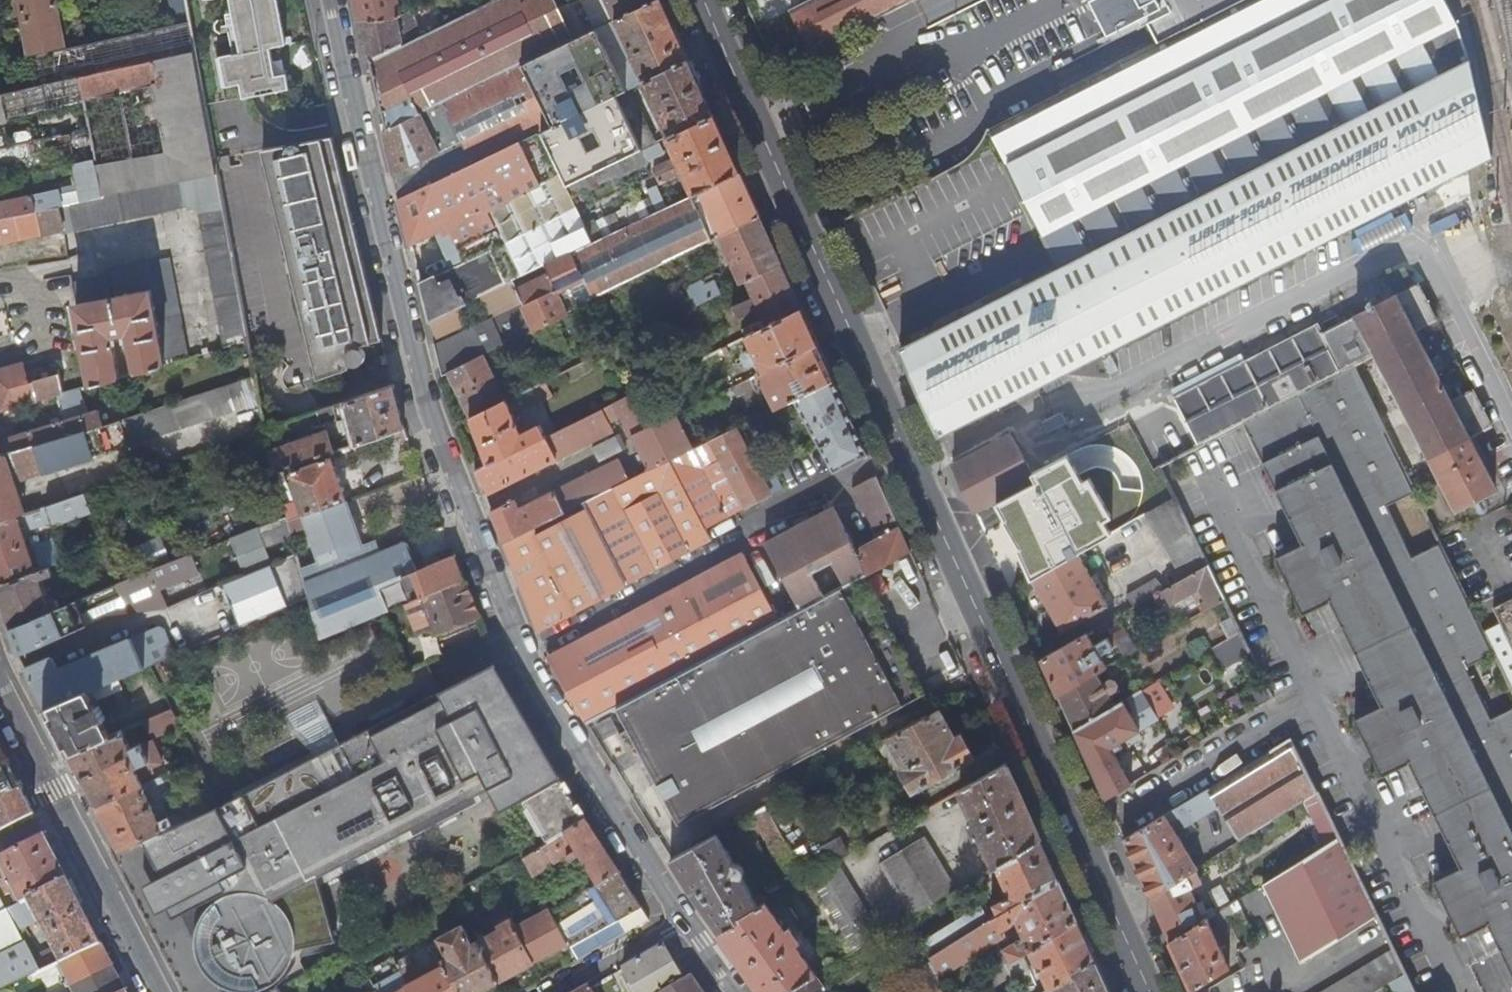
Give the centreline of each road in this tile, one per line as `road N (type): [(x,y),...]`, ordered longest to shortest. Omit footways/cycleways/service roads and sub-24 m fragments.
road 1 (tertiary): [(700,0),(1151,991)]
road 2 (residential): [(684,920),(540,701),(443,465),(330,0)]
road 3 (residential): [(0,686),(160,991)]
road 4 (residential): [(684,920),(555,991)]

